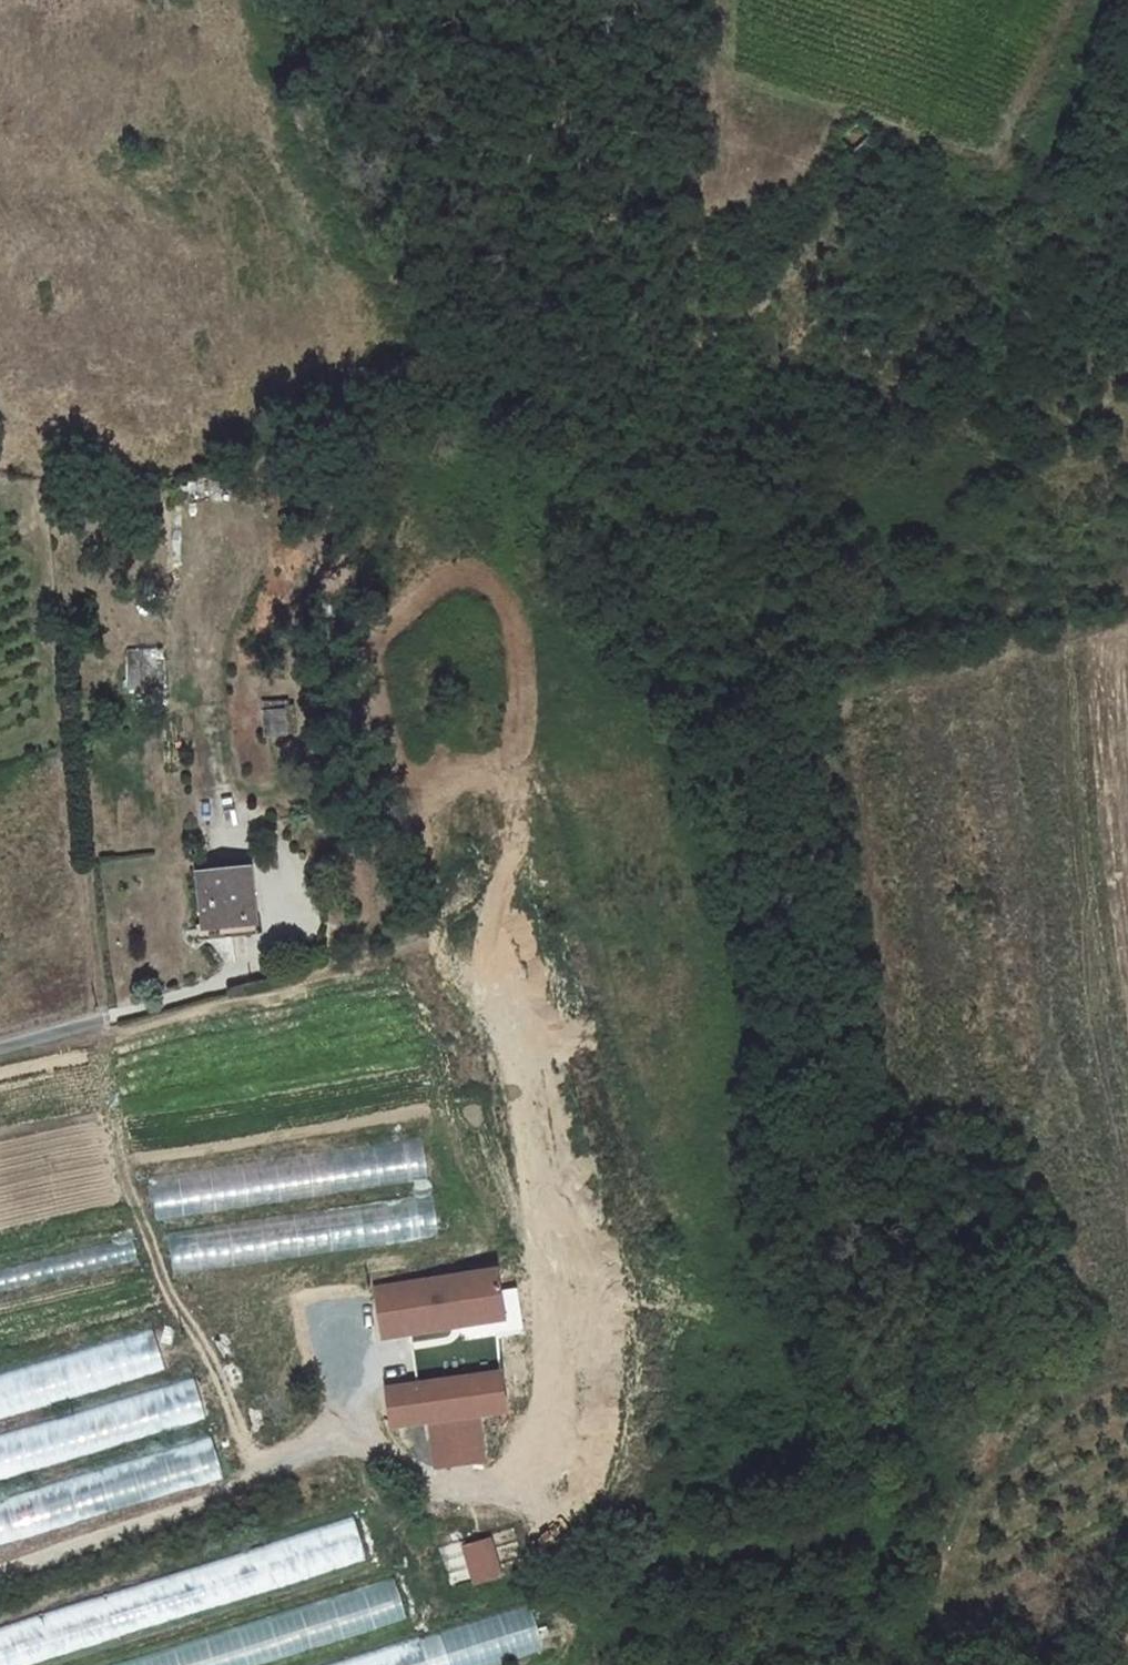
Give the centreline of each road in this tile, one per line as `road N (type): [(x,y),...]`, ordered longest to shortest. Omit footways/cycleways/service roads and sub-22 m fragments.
road 1 (track): [(350,1441),(419,1480),(452,1488),(519,1471),(547,1434),(556,1297),(528,1052),(488,951),(518,754),(513,626),(495,588),(469,577),(431,591),(386,635),(374,667),(382,726),(404,787)]
road 2 (track): [(261,1478),(204,1347),(156,1263),(115,1132)]

